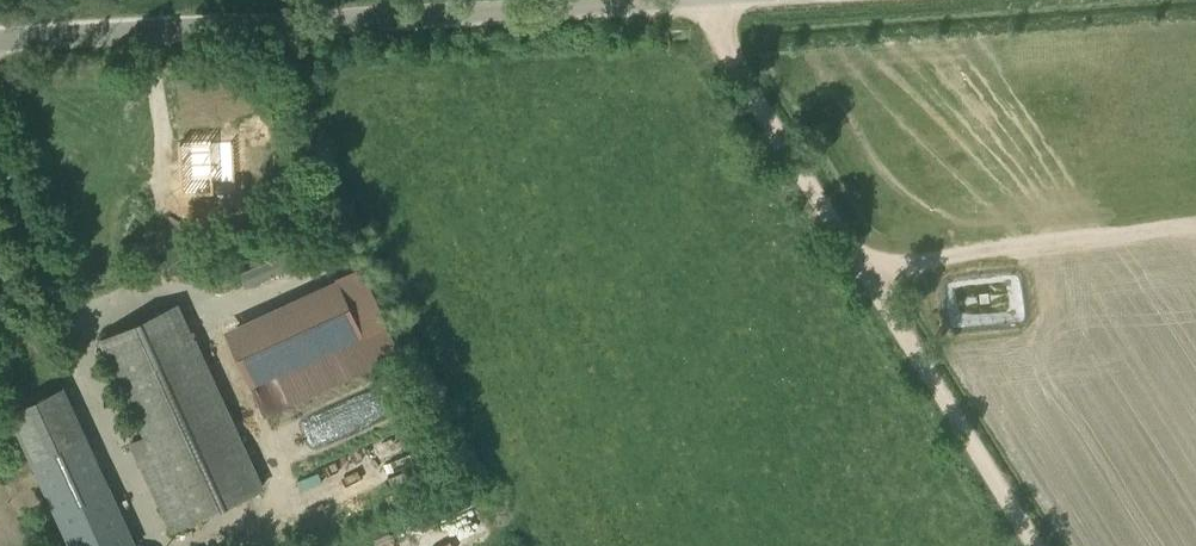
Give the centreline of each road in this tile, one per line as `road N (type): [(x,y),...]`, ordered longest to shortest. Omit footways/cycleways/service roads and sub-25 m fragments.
road 1 (unclassified): [(0,34),(684,0)]
road 2 (track): [(701,0),(1041,545)]

